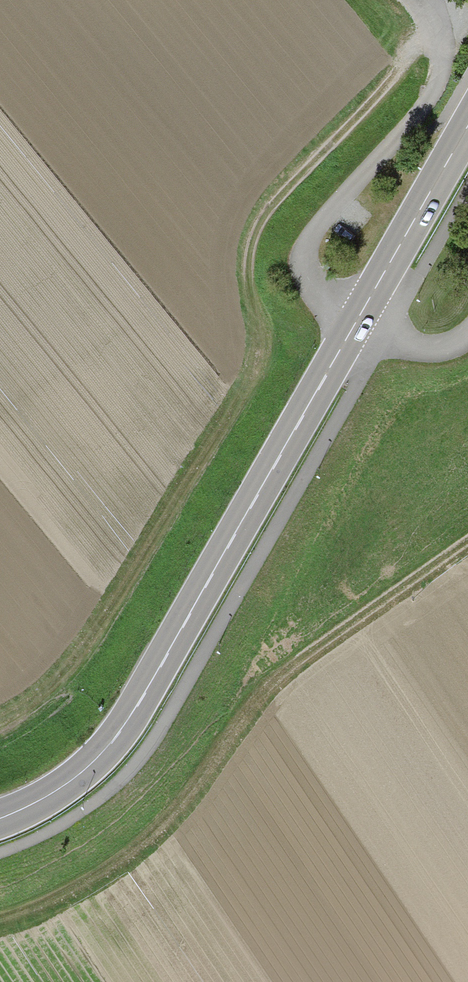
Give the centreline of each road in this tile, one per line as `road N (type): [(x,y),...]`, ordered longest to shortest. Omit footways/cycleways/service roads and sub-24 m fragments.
road 1 (primary): [(0,818),(70,779),(122,730),(467,127)]
road 2 (track): [(0,914),(74,884),(152,830),(198,777),(235,705),(467,539)]
road 3 (track): [(383,332),(467,190)]

